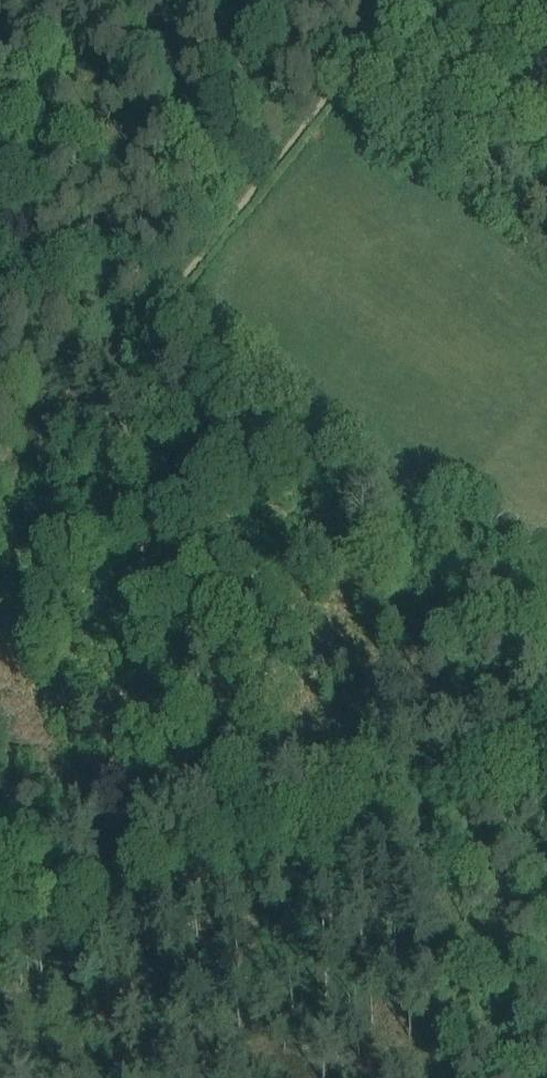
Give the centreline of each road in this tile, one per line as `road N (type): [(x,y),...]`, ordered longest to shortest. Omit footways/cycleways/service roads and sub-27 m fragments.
road 1 (unclassified): [(0,921),(546,761)]

